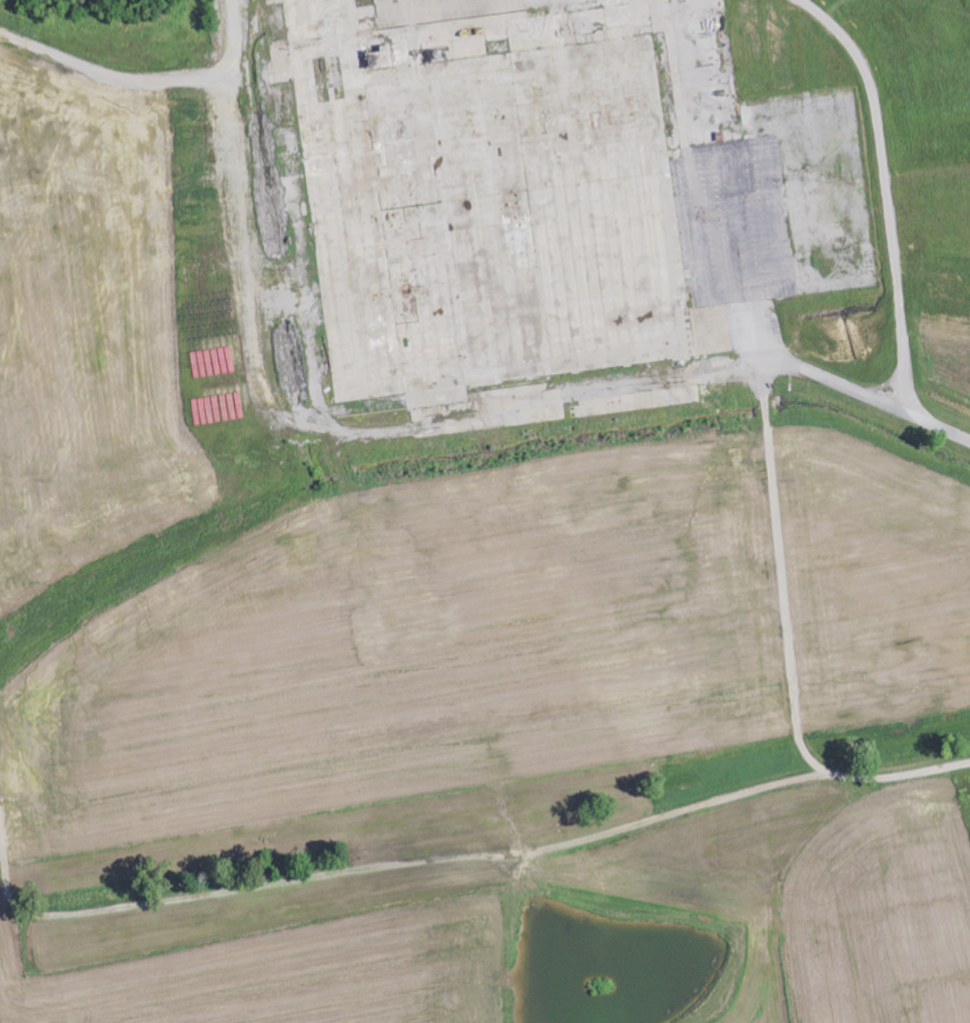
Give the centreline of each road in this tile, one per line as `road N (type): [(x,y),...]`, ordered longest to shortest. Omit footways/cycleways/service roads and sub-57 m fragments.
road 1 (residential): [(969,439),(781,357),(742,326),(710,278)]

